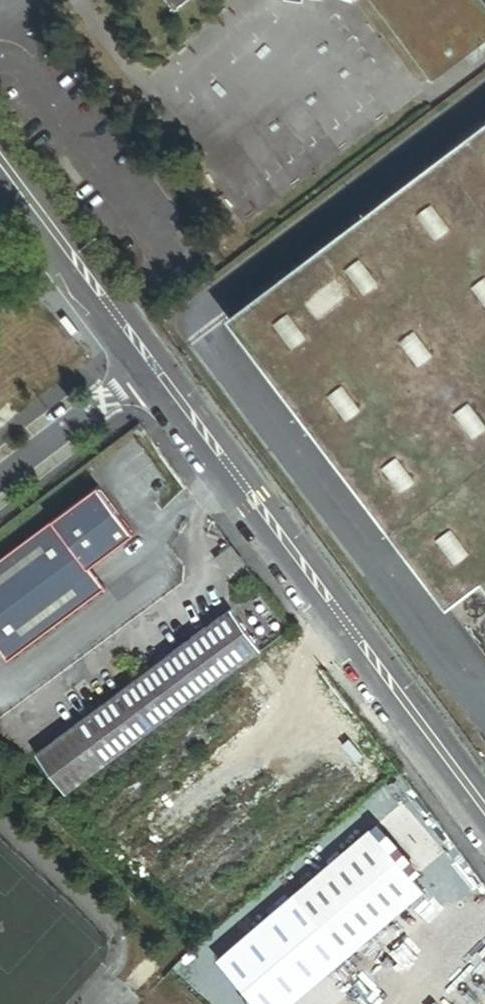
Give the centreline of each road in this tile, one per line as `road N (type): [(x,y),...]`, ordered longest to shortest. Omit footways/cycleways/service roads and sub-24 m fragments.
road 1 (unclassified): [(484,825),(147,372)]
road 2 (unclassified): [(147,372),(0,175)]
road 3 (residential): [(147,372),(0,481)]

